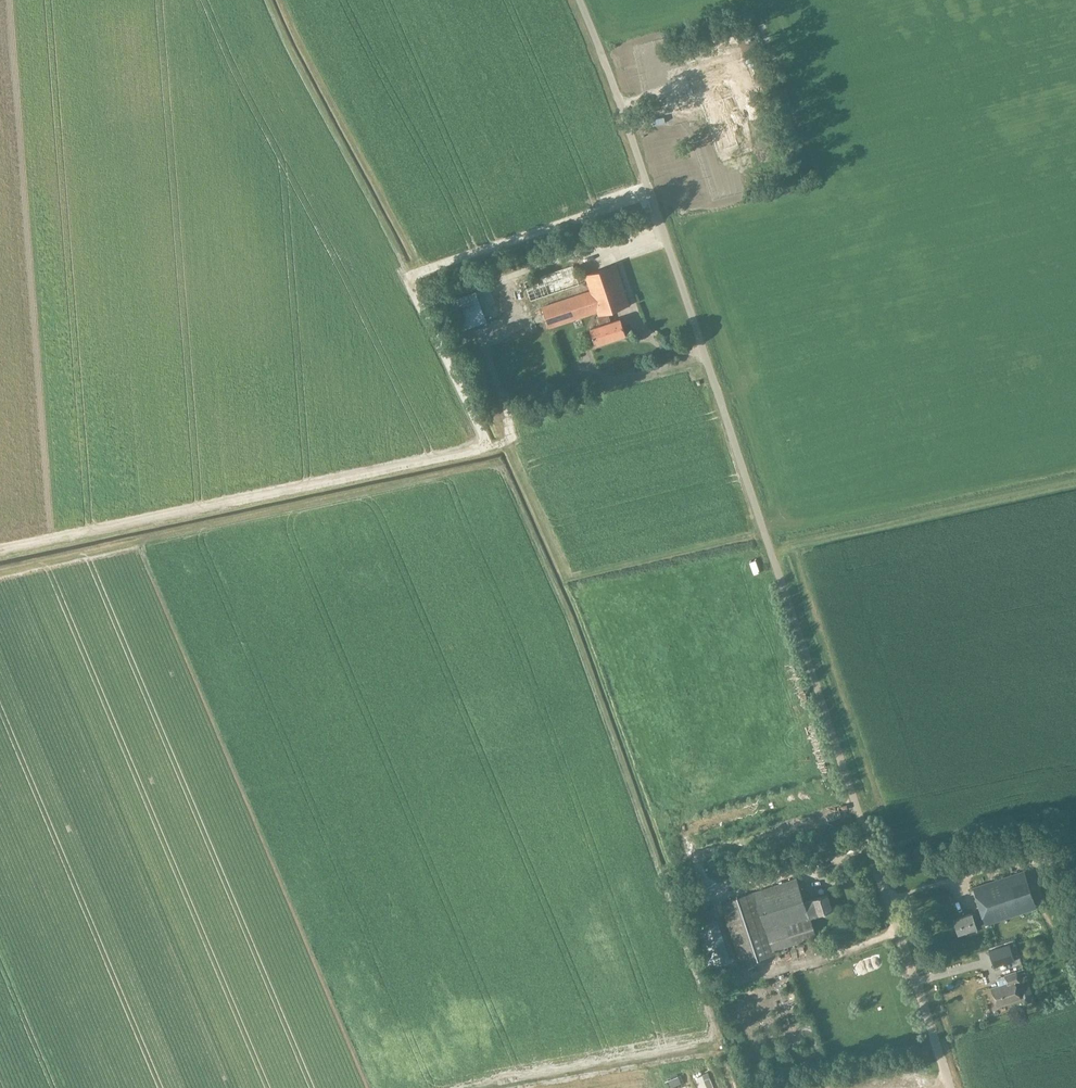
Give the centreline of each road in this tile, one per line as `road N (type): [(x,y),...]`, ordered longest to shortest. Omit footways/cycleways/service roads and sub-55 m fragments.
road 1 (unclassified): [(949,1087),(577,0)]

